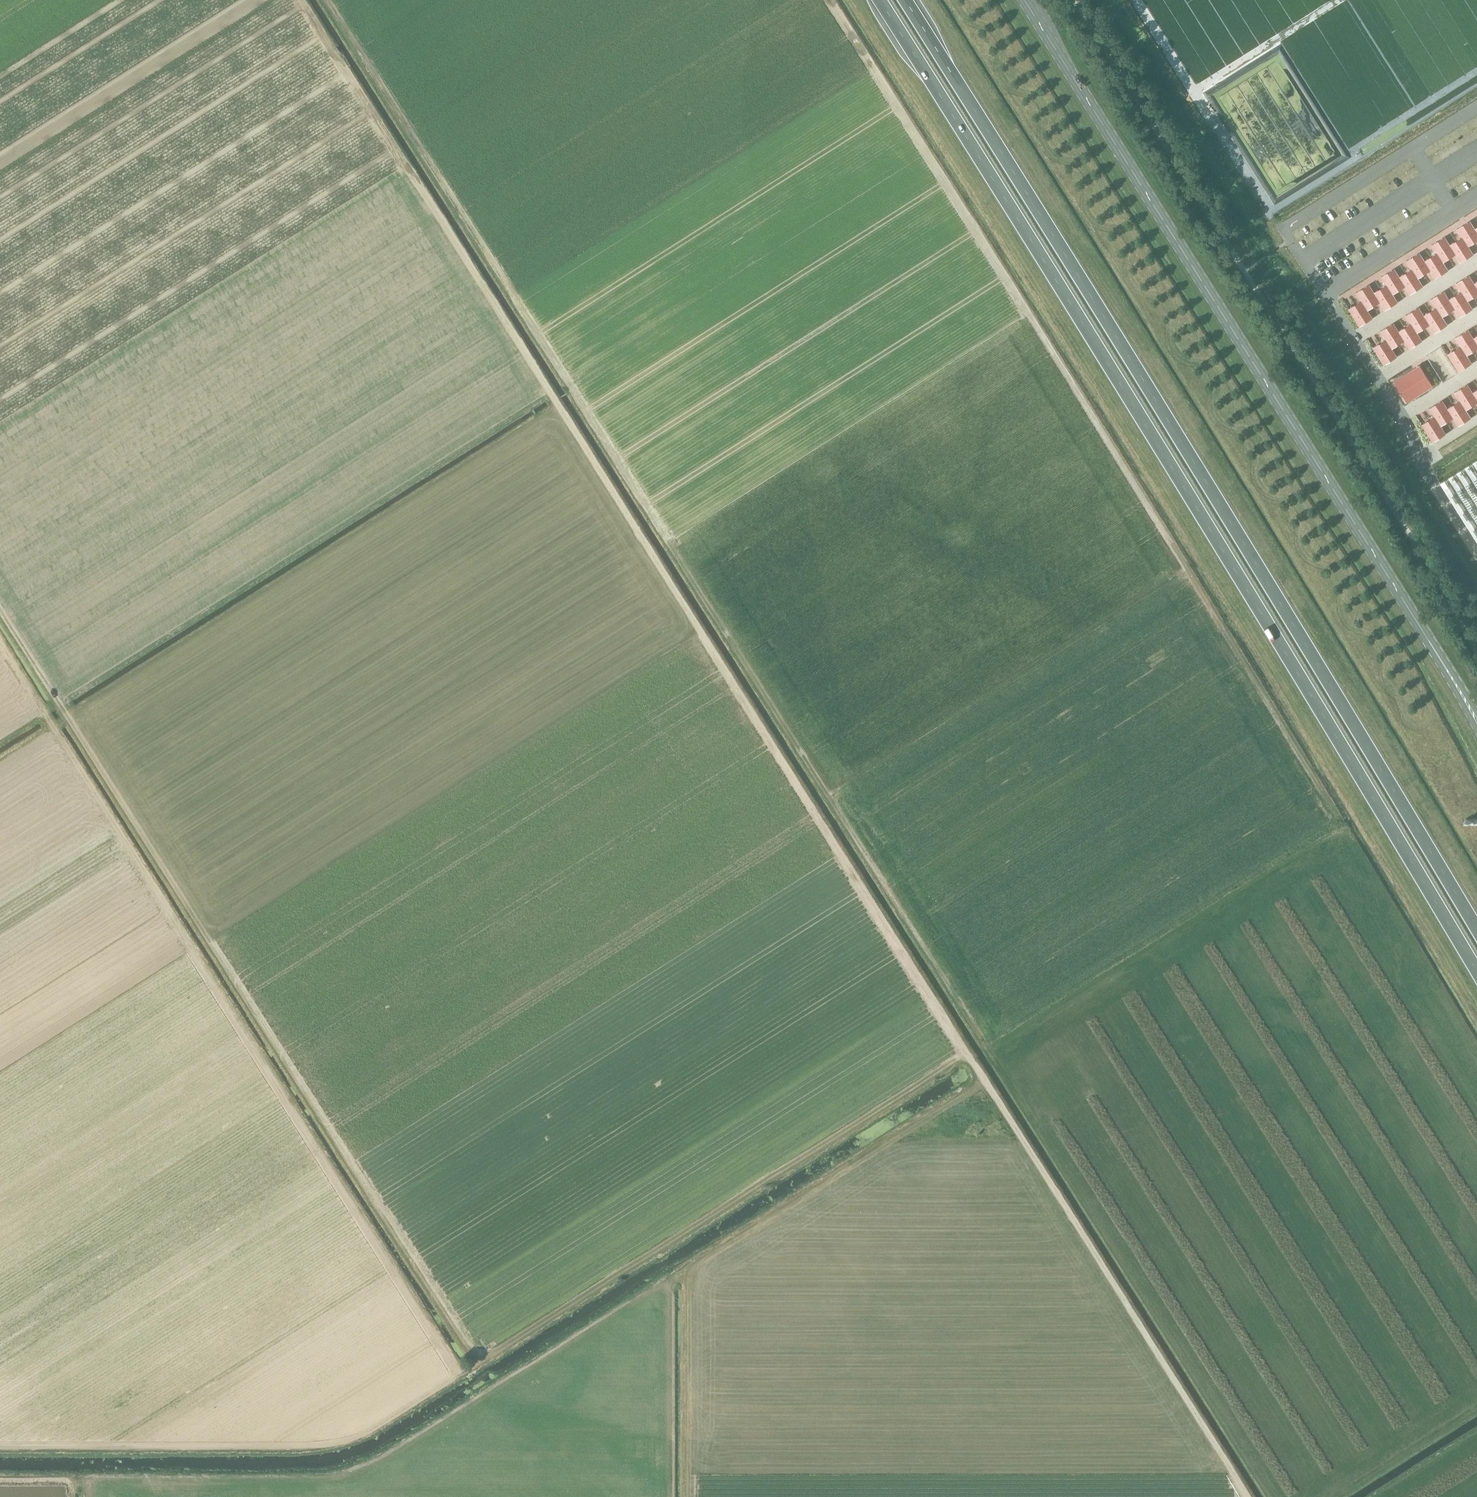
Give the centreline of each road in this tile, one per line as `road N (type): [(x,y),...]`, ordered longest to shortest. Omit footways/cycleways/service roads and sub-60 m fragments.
road 1 (trunk): [(880,0),(1476,971)]
road 2 (trunk): [(1476,929),(905,0)]
road 3 (secondary): [(1401,597),(1025,0)]

